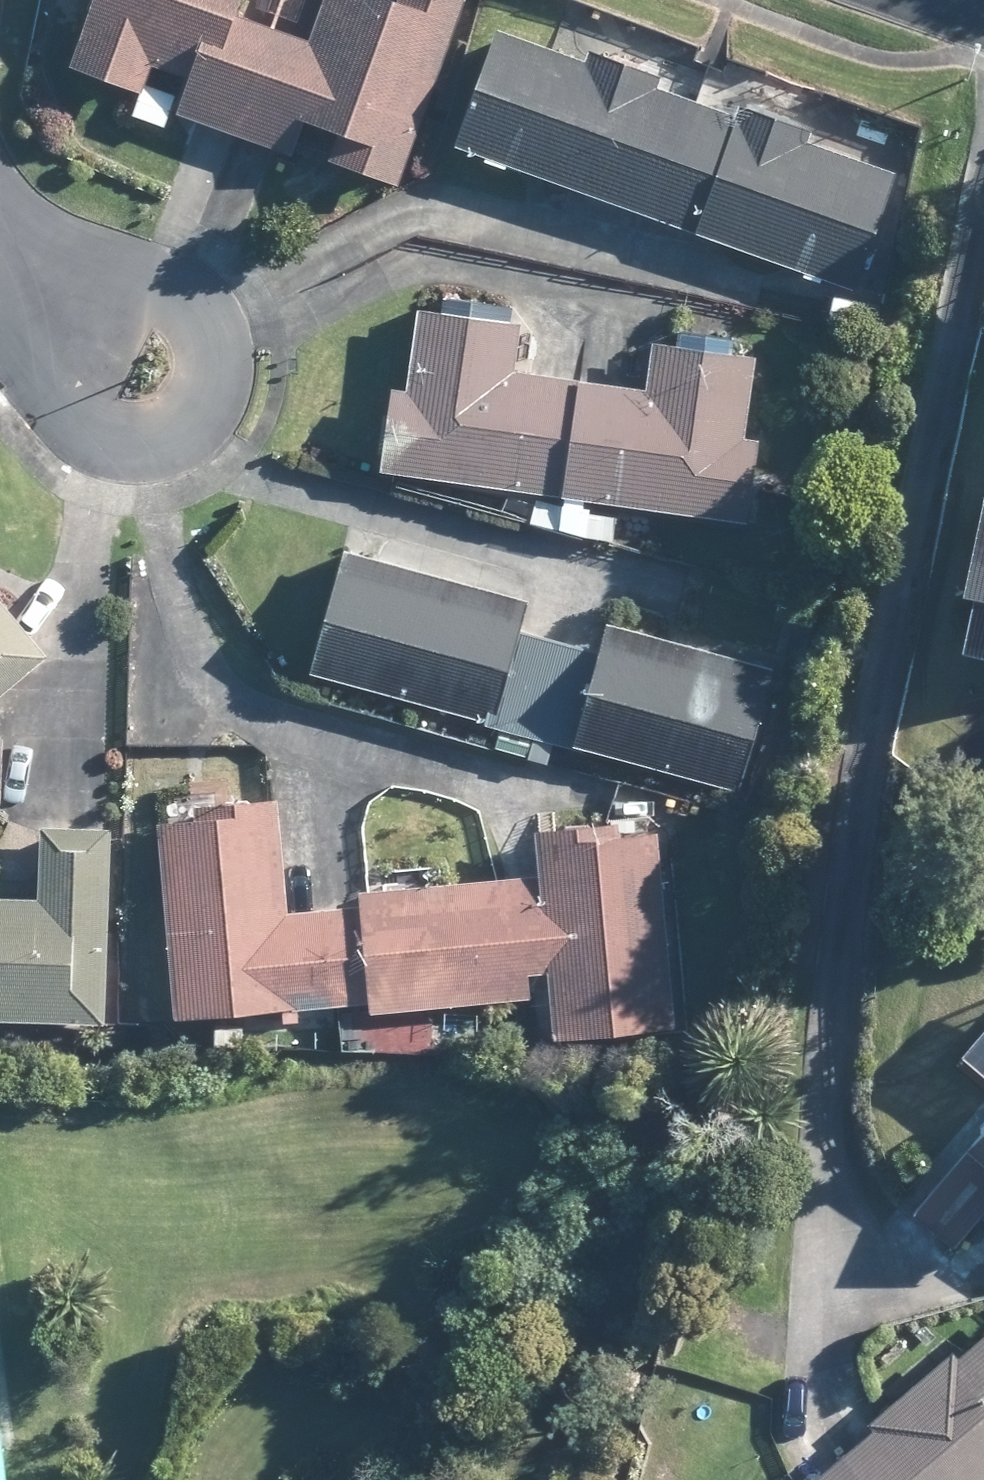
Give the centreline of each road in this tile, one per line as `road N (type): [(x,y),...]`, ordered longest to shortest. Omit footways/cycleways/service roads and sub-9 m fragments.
road 1 (residential): [(147,368),(0,211)]

